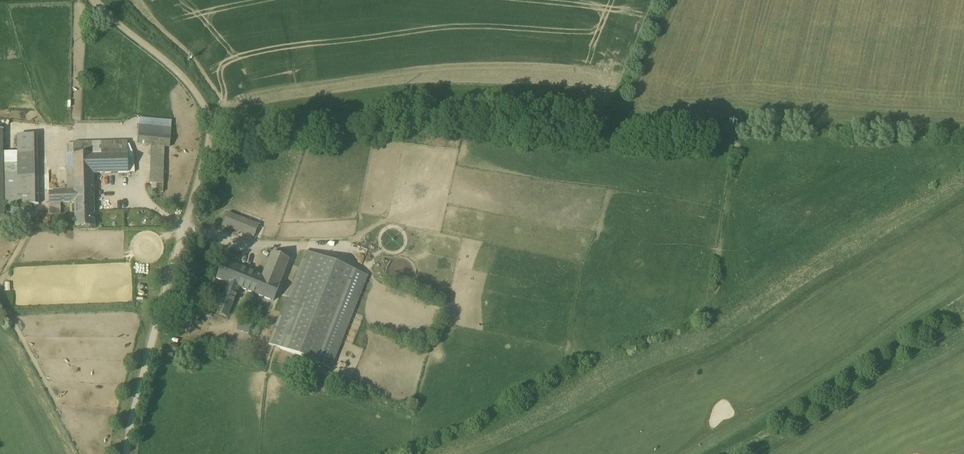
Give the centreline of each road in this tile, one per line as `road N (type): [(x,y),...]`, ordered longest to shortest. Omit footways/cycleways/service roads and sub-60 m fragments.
road 1 (track): [(93,0),(195,89),(209,114),(185,230)]
road 2 (unclassified): [(128,453),(185,230)]

